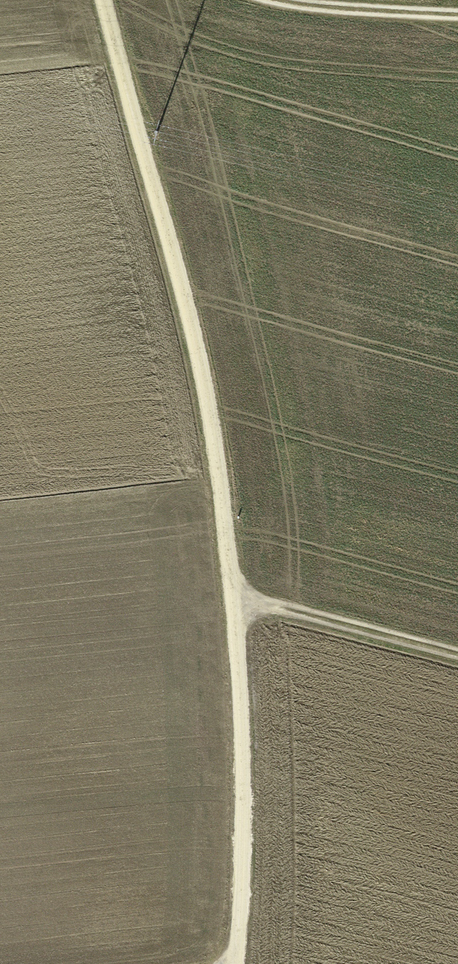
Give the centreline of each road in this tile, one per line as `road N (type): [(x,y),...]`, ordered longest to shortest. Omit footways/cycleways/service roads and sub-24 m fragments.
road 1 (track): [(107,0),(166,218),(237,598),(230,963)]
road 2 (track): [(457,656),(237,598)]
road 3 (track): [(306,0),(457,11)]

